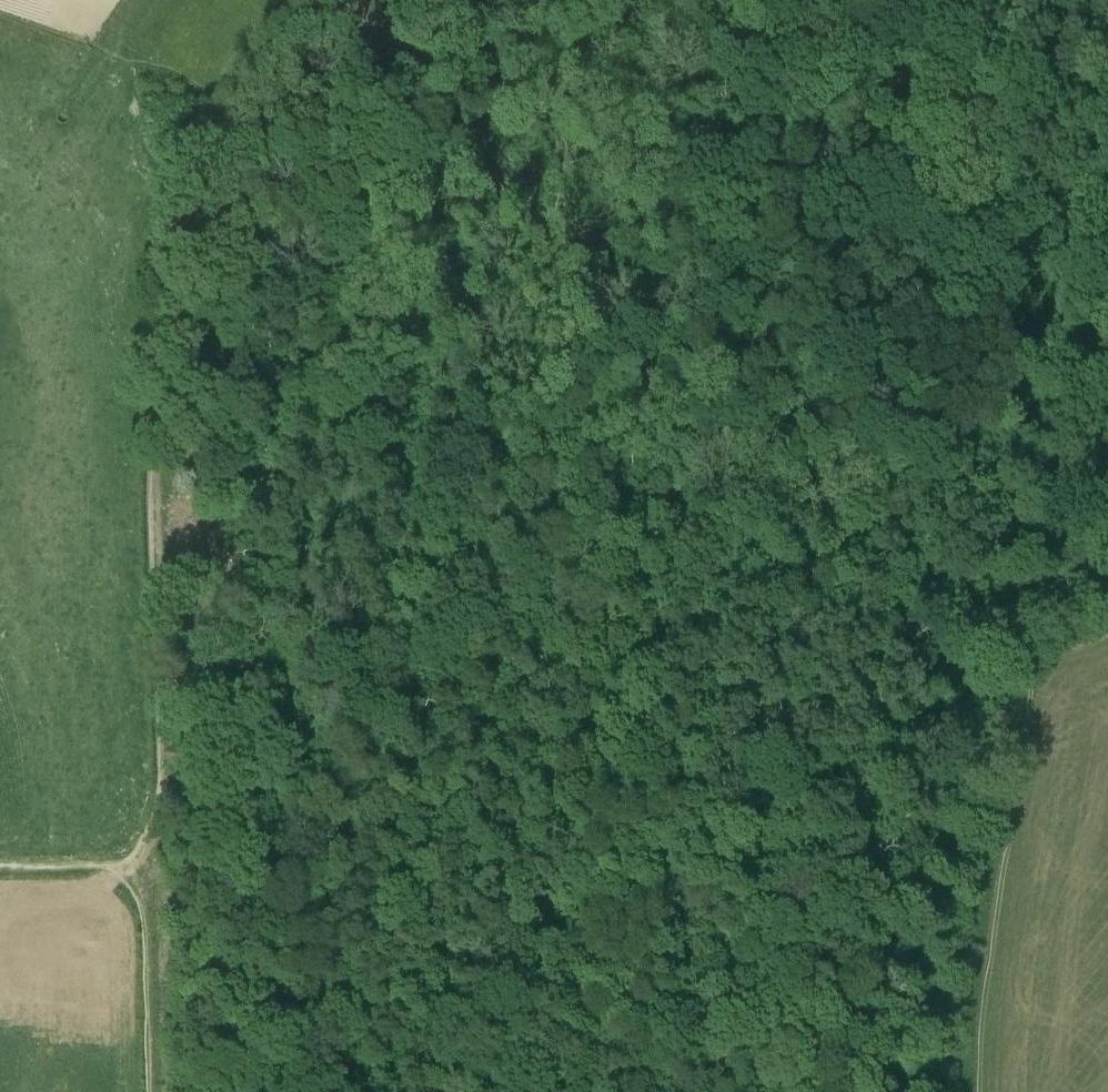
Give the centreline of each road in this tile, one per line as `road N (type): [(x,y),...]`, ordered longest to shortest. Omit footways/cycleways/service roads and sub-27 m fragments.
road 1 (track): [(150,1091),(139,868)]
road 2 (track): [(139,868),(0,867)]

